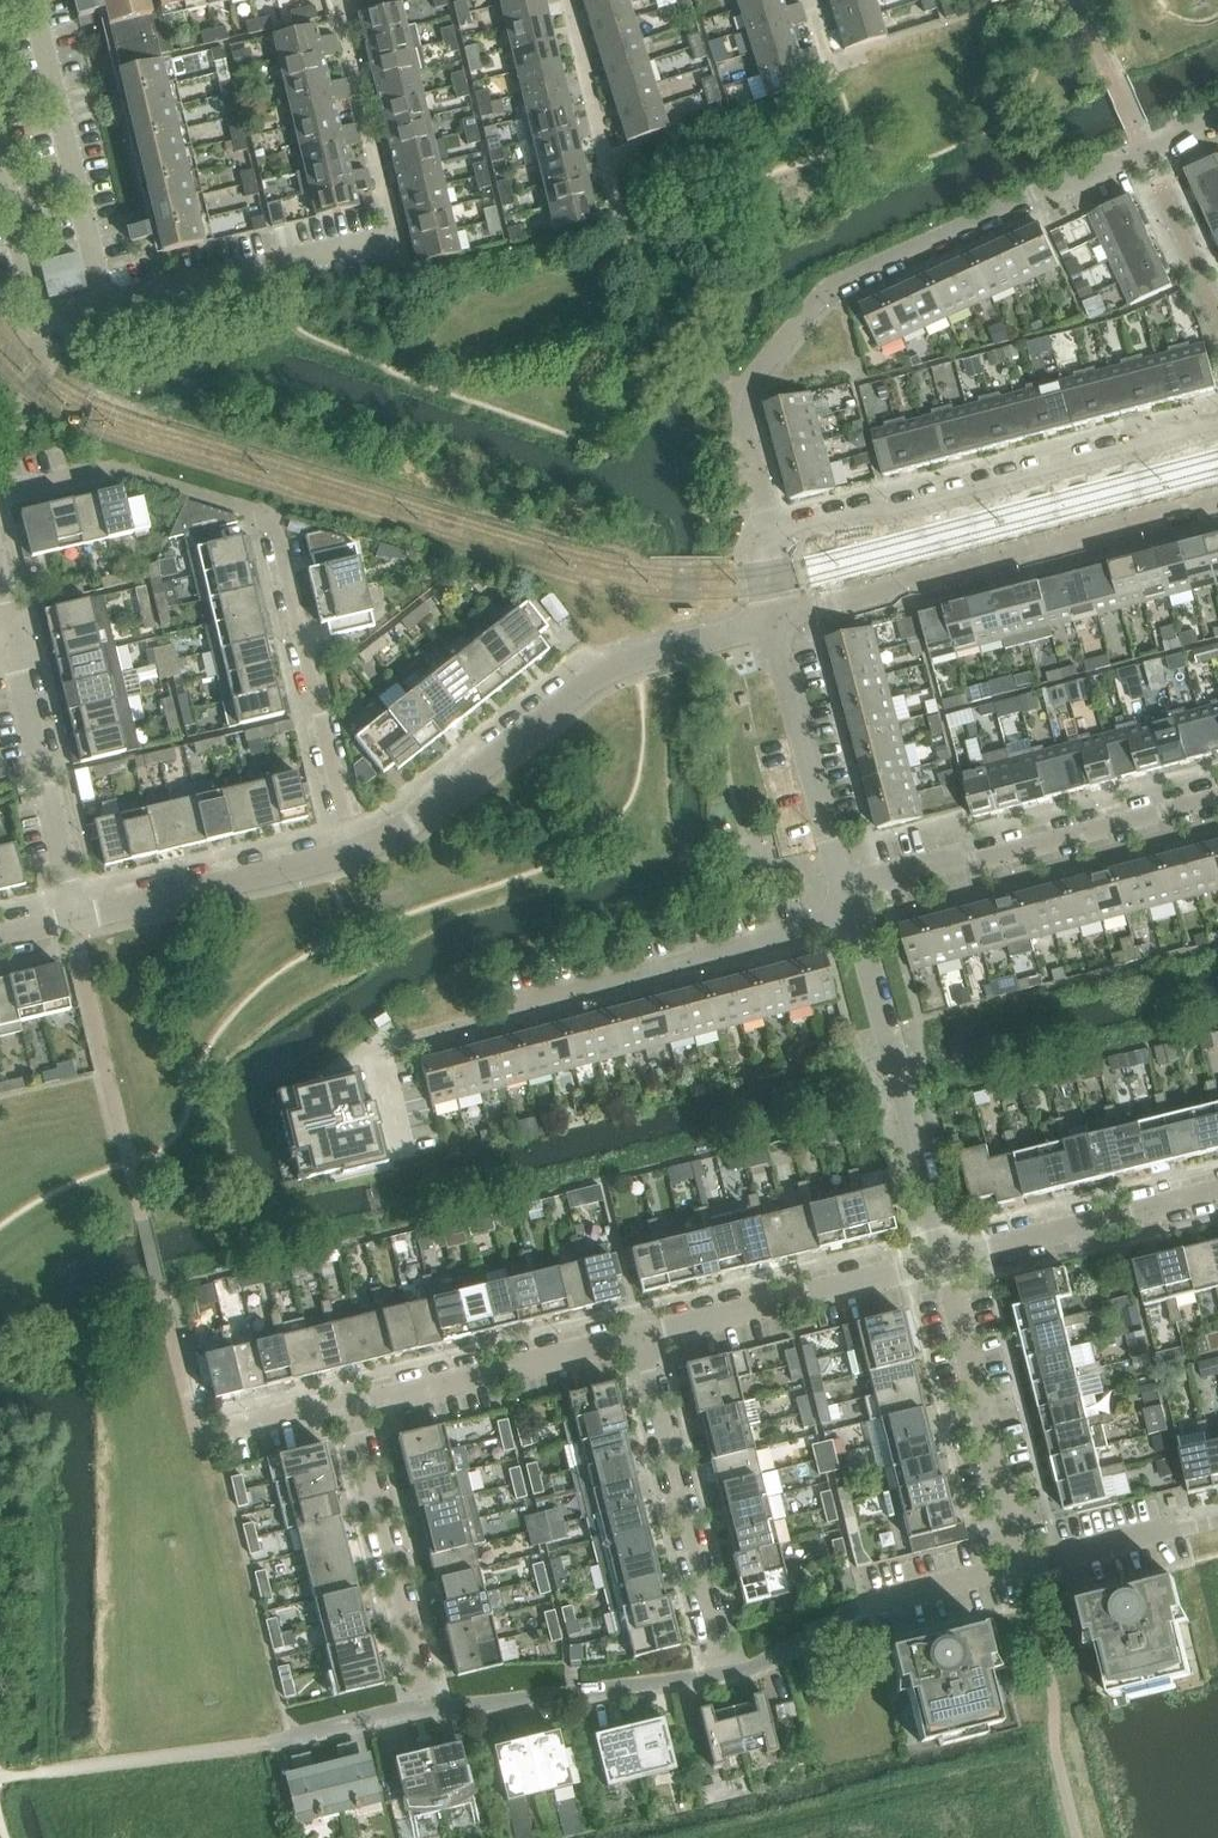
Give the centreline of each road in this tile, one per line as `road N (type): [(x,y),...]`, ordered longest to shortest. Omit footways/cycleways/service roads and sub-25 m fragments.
road 1 (residential): [(769,537),(743,395),(834,291),(1217,117)]
road 2 (residential): [(349,854),(270,525),(110,475),(0,504)]
road 3 (tertiary): [(349,854),(391,841),(597,678),(775,623)]
road 4 (tertiary): [(1217,423),(892,513),(769,537)]
road 5 (residential): [(851,923),(408,1041)]
road 6 (tertiary): [(775,623),(1217,507)]
road 7 (residential): [(1217,798),(843,894)]
road 8 (residential): [(42,1773),(268,1748),(423,1716)]
road 9 (residential): [(273,267),(393,240),(339,0)]
road 10 (residential): [(943,1262),(851,923)]
road 11 (residential): [(726,1677),(638,1337)]
road 12 (residential): [(726,1677),(752,1673),(864,1608),(1022,1569)]
road 13 (residential): [(1022,1569),(943,1262)]
road 14 (residential): [(351,1408),(423,1716)]
road 15 (residential): [(638,1337),(943,1262)]
road 16 (residential): [(105,305),(32,0)]
road 17 (residential): [(423,1716),(726,1677)]
road 18 (residential): [(351,1408),(638,1337)]
road 19 (residential): [(71,922),(6,641)]
road 20 (tertiary): [(71,922),(349,854)]
road 21 (residential): [(943,1262),(1217,1197)]
road 22 (residential): [(843,894),(775,623)]
road 23 (residential): [(568,0),(635,260)]
road 24 (residential): [(1022,1569),(1217,1519)]
road 25 (residential): [(105,305),(273,267)]
road 26 (residential): [(216,1441),(351,1408)]

